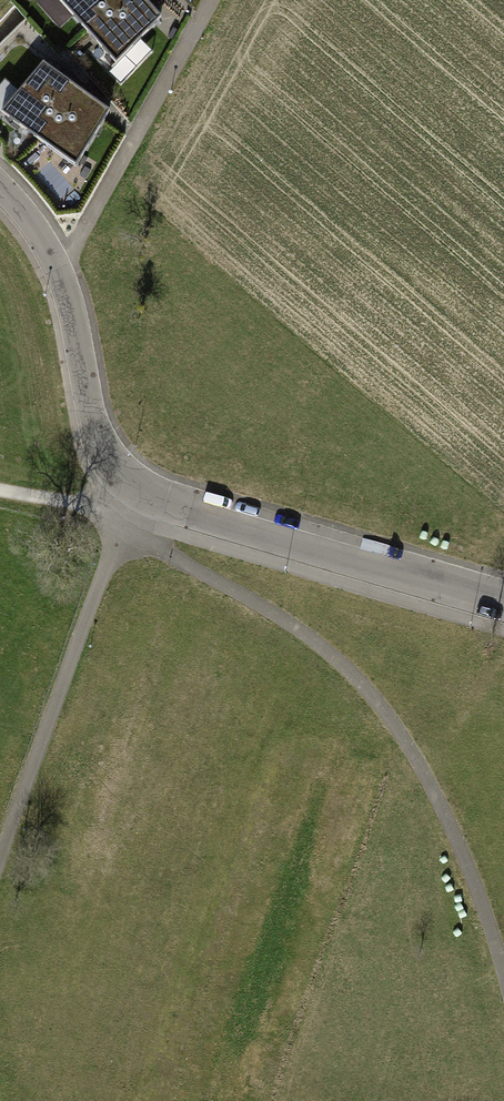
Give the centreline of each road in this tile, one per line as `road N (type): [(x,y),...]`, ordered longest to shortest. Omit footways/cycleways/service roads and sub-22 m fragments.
road 1 (track): [(125,501),(151,545),(281,615),(358,672),(421,769),(503,978)]
road 2 (residential): [(125,501),(503,605)]
road 3 (track): [(0,856),(125,501)]
road 4 (residential): [(125,501),(103,455),(59,278),(23,216),(0,195)]
road 5 (track): [(125,501),(79,512),(0,492)]

